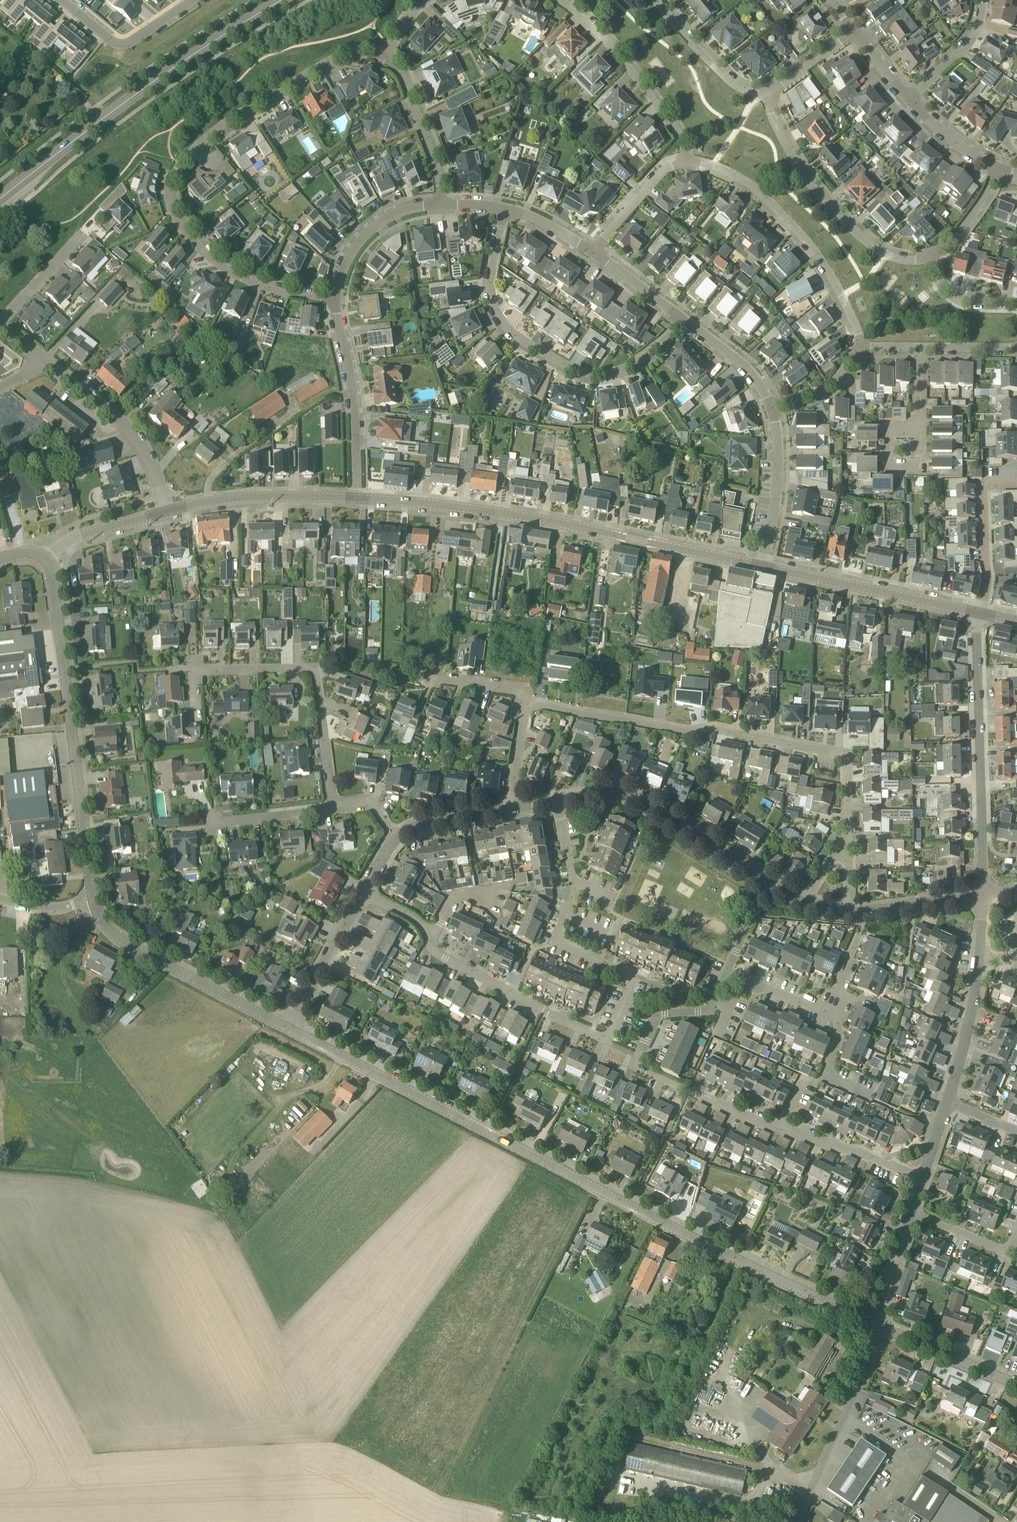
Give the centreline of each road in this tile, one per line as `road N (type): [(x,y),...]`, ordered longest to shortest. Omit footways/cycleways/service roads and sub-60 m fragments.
road 1 (tertiary): [(876,1327),(286,1029)]
road 2 (residential): [(337,298),(278,291),(224,267),(172,214),(170,185),(178,164),(226,121),(342,53),(373,48),(387,57)]
road 3 (residential): [(356,498),(498,513),(762,566)]
road 4 (residential): [(845,835),(845,777),(840,755),(829,746),(529,706)]
road 5 (secondary): [(0,199),(159,79),(283,0)]
road 6 (tertiary): [(93,898),(45,561)]
road 7 (residential): [(684,318),(648,354),(600,373),(566,365),(520,338),(500,318),(491,288),(504,209)]
road 8 (residential): [(782,1127),(636,1064),(656,1017),(711,1010),(724,974)]
road 9 (residential): [(599,1038),(613,1028),(630,974),(558,939),(574,884),(555,801)]
road 10 (residential): [(334,806),(318,678),(310,667),(195,669),(196,702)]
road 11 (residential): [(985,895),(976,613)]
road 12 (residential): [(599,1038),(441,954),(417,919),(364,894)]
road 13 (residential): [(861,347),(841,294),(798,231),(738,176),(686,162)]
road 14 (residential): [(932,256),(869,248),(820,192),(776,124),(769,95)]
road 15 (tertiary): [(286,1029),(125,948),(93,898)]
road 16 (residential): [(555,801),(612,792),(630,799),(763,882)]
road 17 (residential): [(762,566),(976,613)]
road 18 (residential): [(799,1521),(884,1330)]
road 19 (residential): [(686,162),(675,129),(633,71),(560,0)]
road 20 (residential): [(337,298),(353,390),(356,498)]
road 21 (residential): [(166,510),(148,453),(44,362)]
road 22 (residential): [(166,510),(265,497),(356,498)]
road 23 (residential): [(980,614),(983,485),(1016,483)]
road 24 (residential): [(762,566),(777,490),(772,407)]
road 25 (residential): [(387,57),(435,157),(441,206)]
road 26 (residential): [(62,0),(124,44),(193,0)]
road 27 (residential): [(286,1029),(364,894)]
road 28 (residential): [(861,347),(1016,347)]
road 29 (residential): [(441,206),(414,208),(369,230),(345,262),(337,298)]
road 30 (residential): [(769,95),(728,82),(656,0)]
road 31 (residential): [(921,1177),(782,1127)]
road 32 (residential): [(948,1103),(979,959)]
road 33 (tertiary): [(1016,1386),(884,1330)]
road 34 (residential): [(846,915),(985,895)]
road 35 (residential): [(45,561),(82,534),(166,510)]
road 36 (residential): [(593,251),(686,162)]
road 37 (residential): [(911,1215),(1008,1254),(1016,1233)]
road 38 (residential): [(772,407),(740,362),(684,318)]
road 39 (residential): [(209,823),(334,806)]
road 40 (residential): [(909,99),(972,35),(980,0)]
road 41 (residential): [(0,324),(82,235)]
road 42 (residential): [(395,837),(511,809)]

